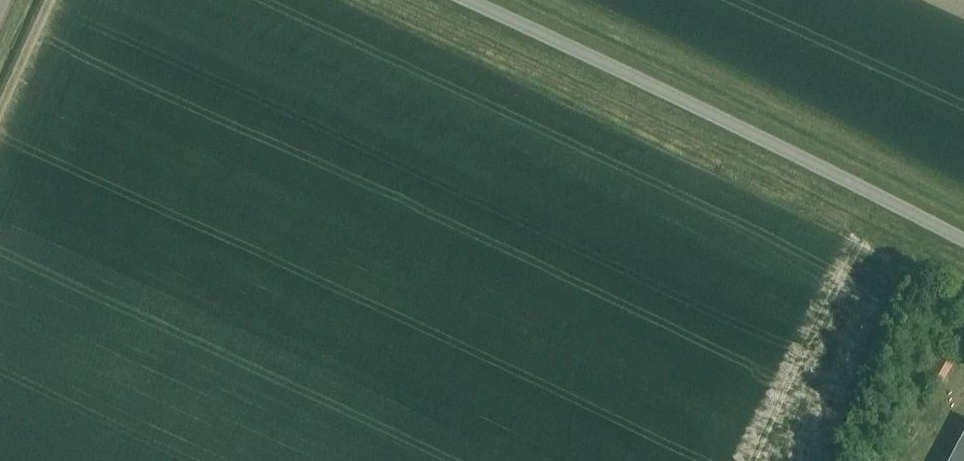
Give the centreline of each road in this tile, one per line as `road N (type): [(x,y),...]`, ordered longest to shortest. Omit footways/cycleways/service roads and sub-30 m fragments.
road 1 (unclassified): [(963,244),(467,0)]

